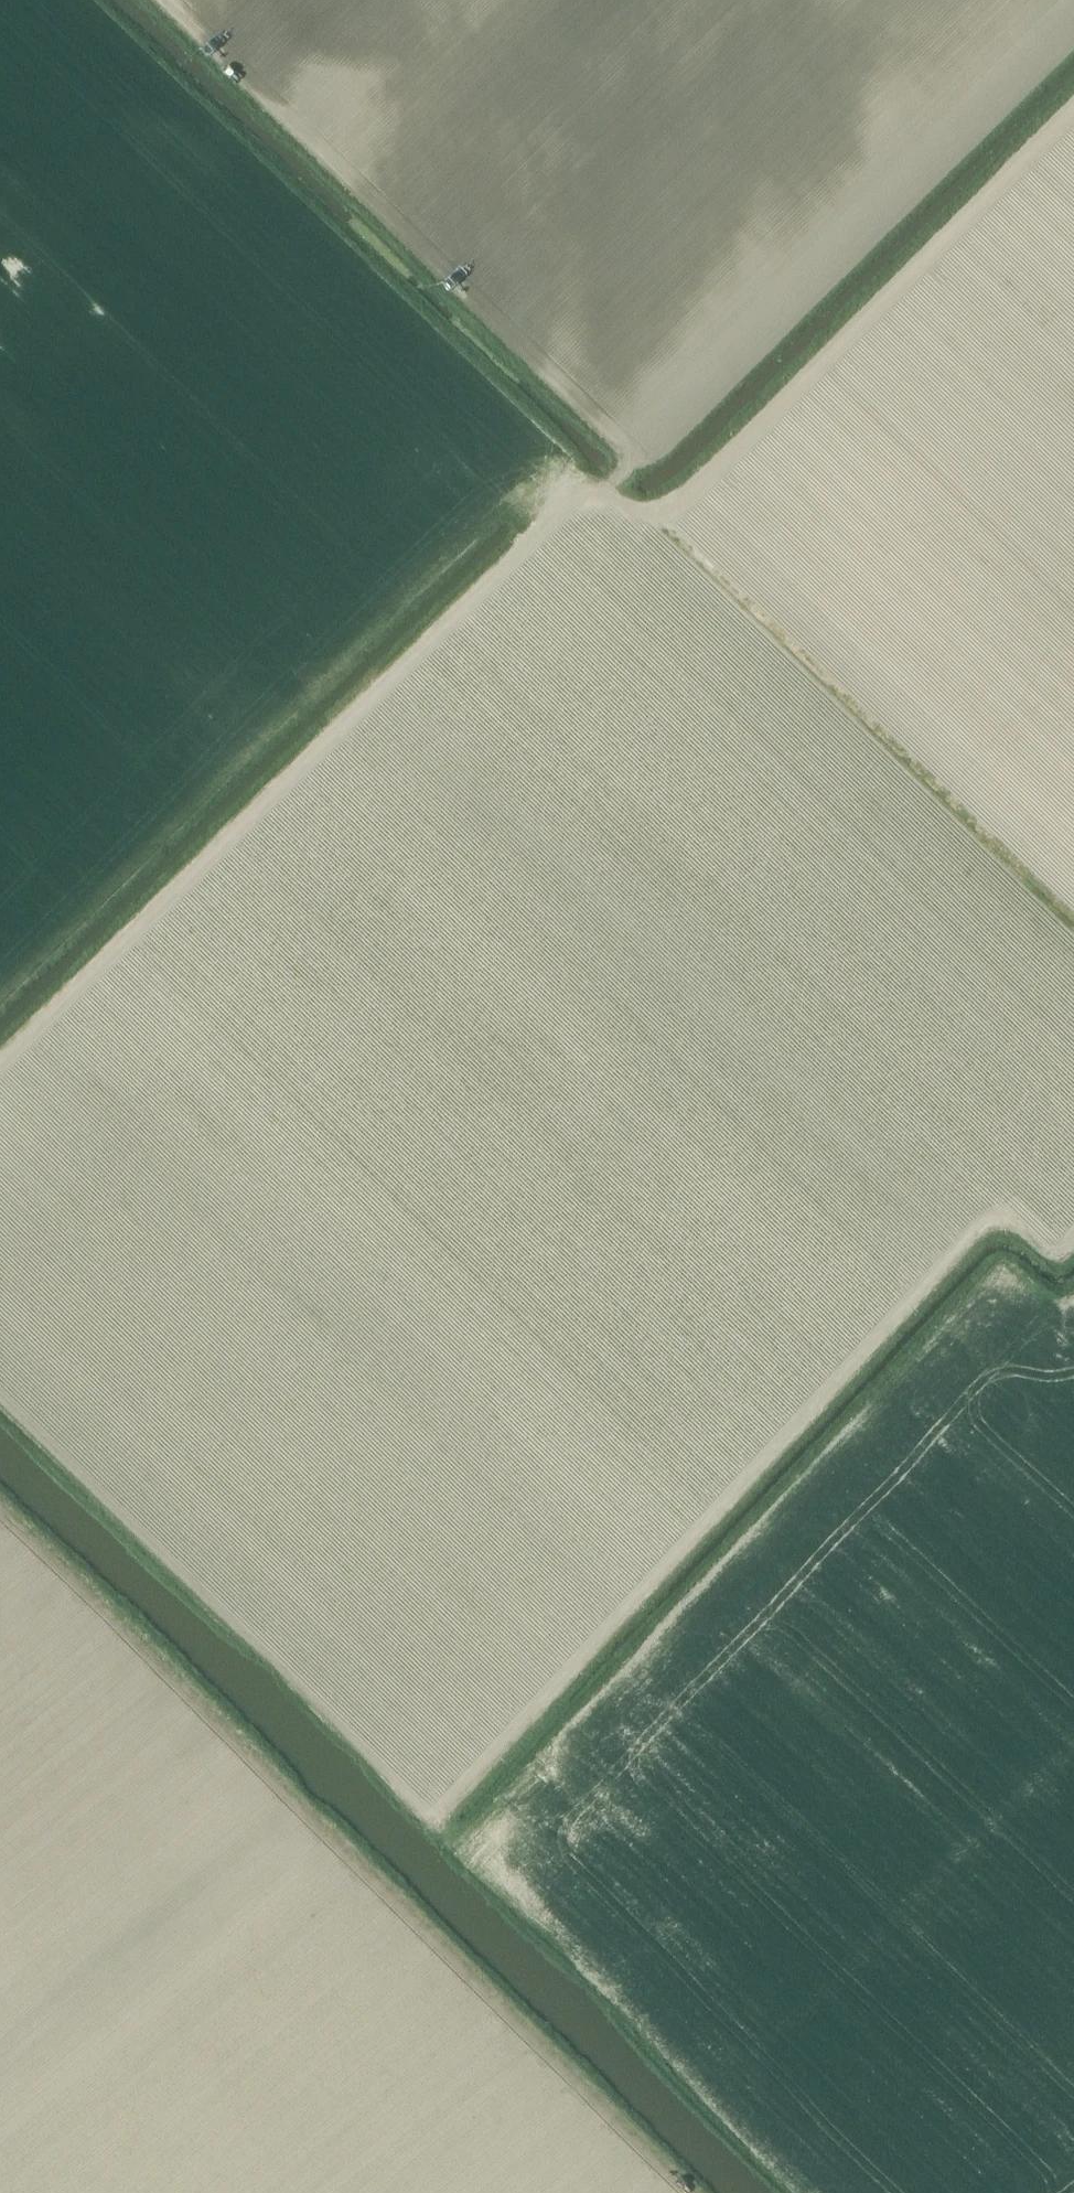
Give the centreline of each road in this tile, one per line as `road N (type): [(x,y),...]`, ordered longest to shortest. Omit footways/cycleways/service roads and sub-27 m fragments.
road 1 (track): [(1073,108),(687,494),(667,507),(637,509),(603,495)]

